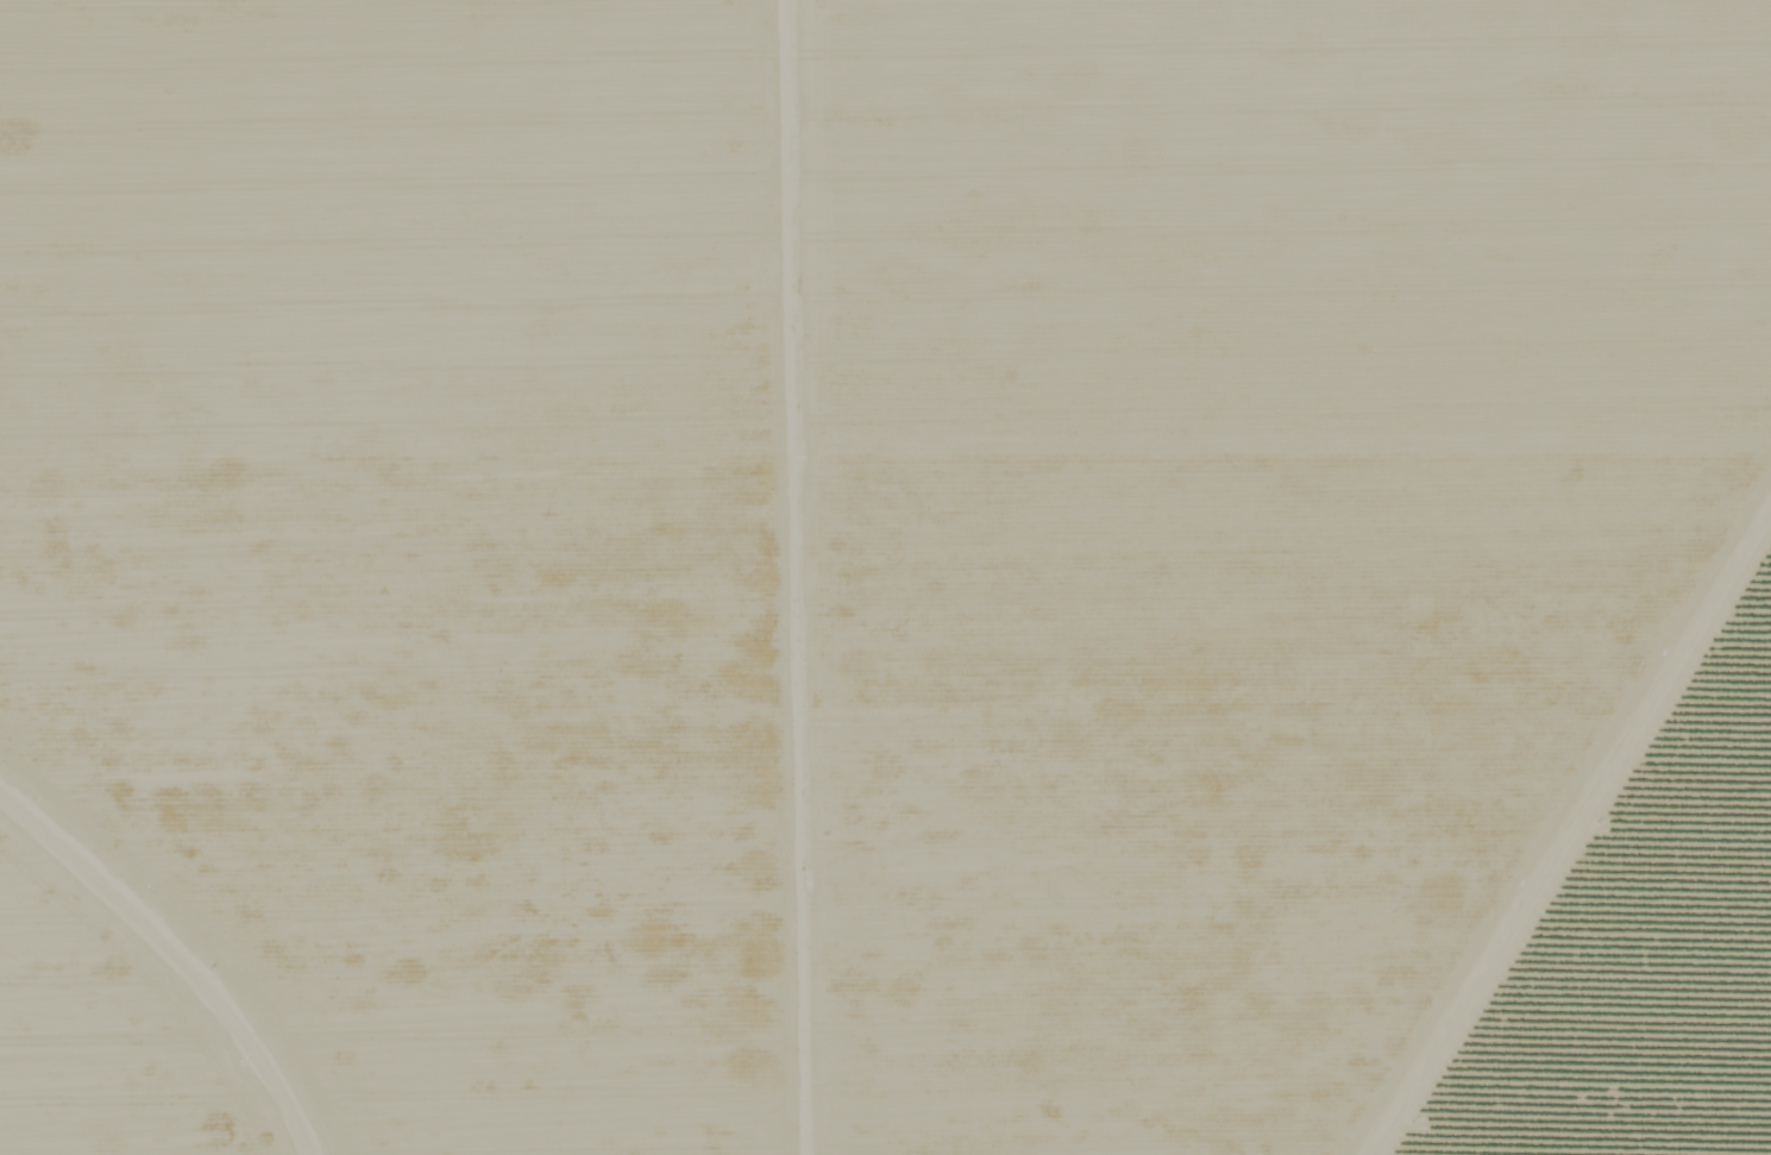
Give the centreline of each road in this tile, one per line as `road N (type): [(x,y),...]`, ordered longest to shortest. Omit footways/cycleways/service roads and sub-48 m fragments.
road 1 (residential): [(1405,1154),(1770,510)]

